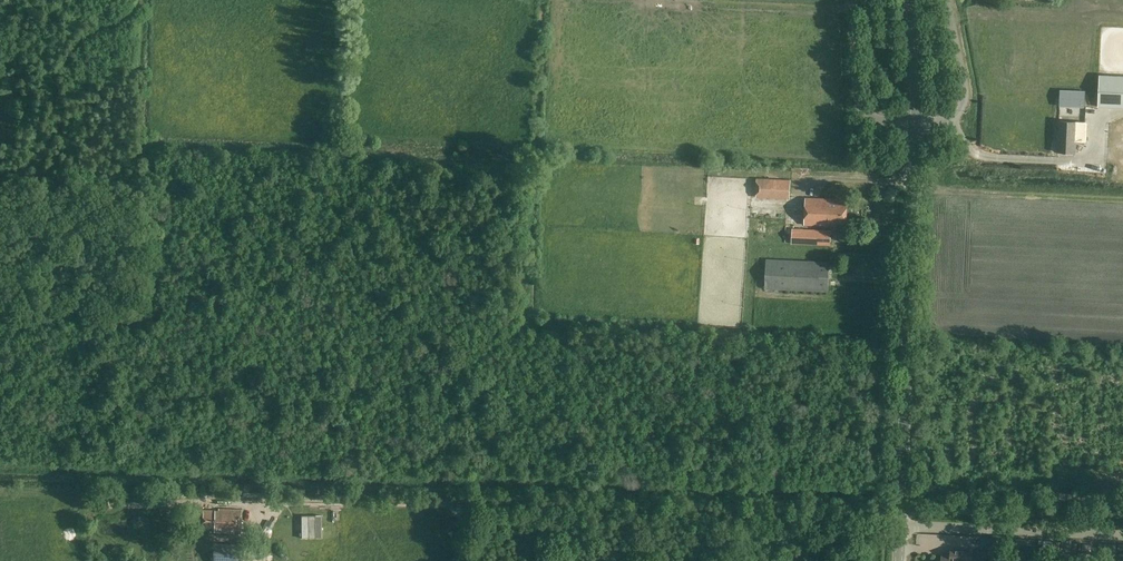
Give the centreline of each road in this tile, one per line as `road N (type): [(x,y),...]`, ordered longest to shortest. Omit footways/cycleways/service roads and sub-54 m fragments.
road 1 (track): [(900,536),(782,514),(266,498)]
road 2 (unclassified): [(899,560),(915,122)]
road 3 (unclassified): [(915,122),(873,118),(860,103),(852,0)]
road 4 (unclassified): [(915,122),(948,119),(964,104),(947,0)]
road 5 (unclassified): [(915,122),(910,0)]

